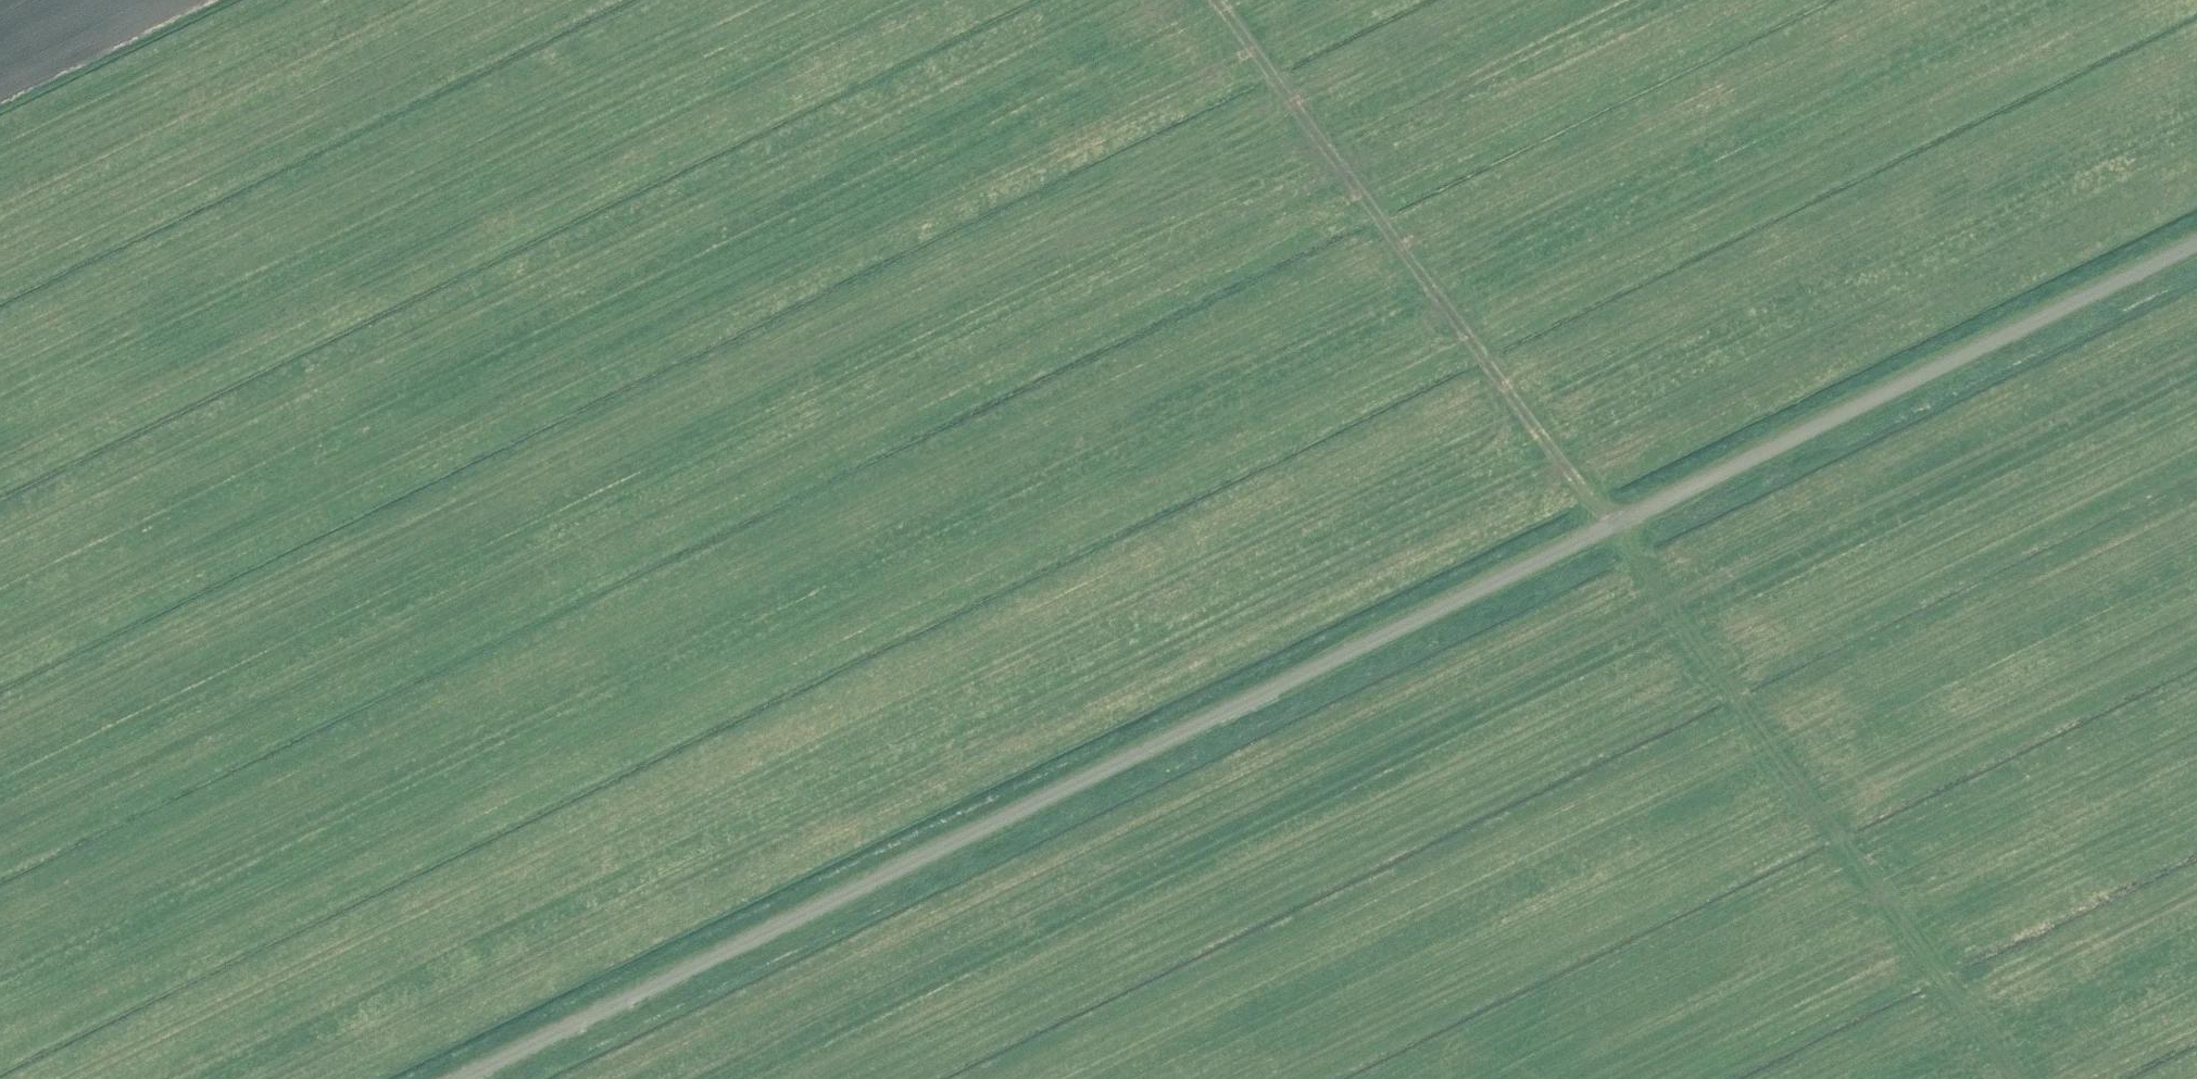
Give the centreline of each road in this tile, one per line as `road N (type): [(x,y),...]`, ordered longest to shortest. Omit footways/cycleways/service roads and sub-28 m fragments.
road 1 (unclassified): [(457,1078),(2196,243)]
road 2 (track): [(1218,0),(2024,1078)]

